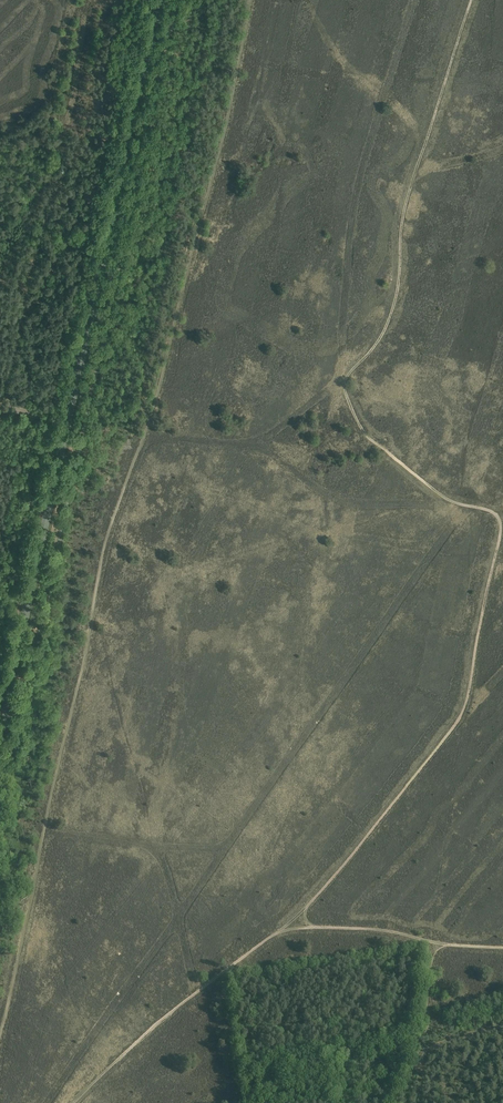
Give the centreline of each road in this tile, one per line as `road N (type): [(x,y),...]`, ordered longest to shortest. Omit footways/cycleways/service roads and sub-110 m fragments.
road 1 (track): [(472,0),(405,206),(392,313),(344,383),(373,441),(449,500),(500,521),(468,699),(453,729),(362,843),(280,931)]
road 2 (secondary): [(0,733),(160,0)]
road 3 (track): [(280,931),(161,1020),(73,1102)]
road 4 (track): [(234,1102),(272,1087),(289,1065),(426,1036)]
road 5 (track): [(440,943),(428,973),(427,1033),(397,1102)]
road 6 (track): [(312,927),(440,943)]

